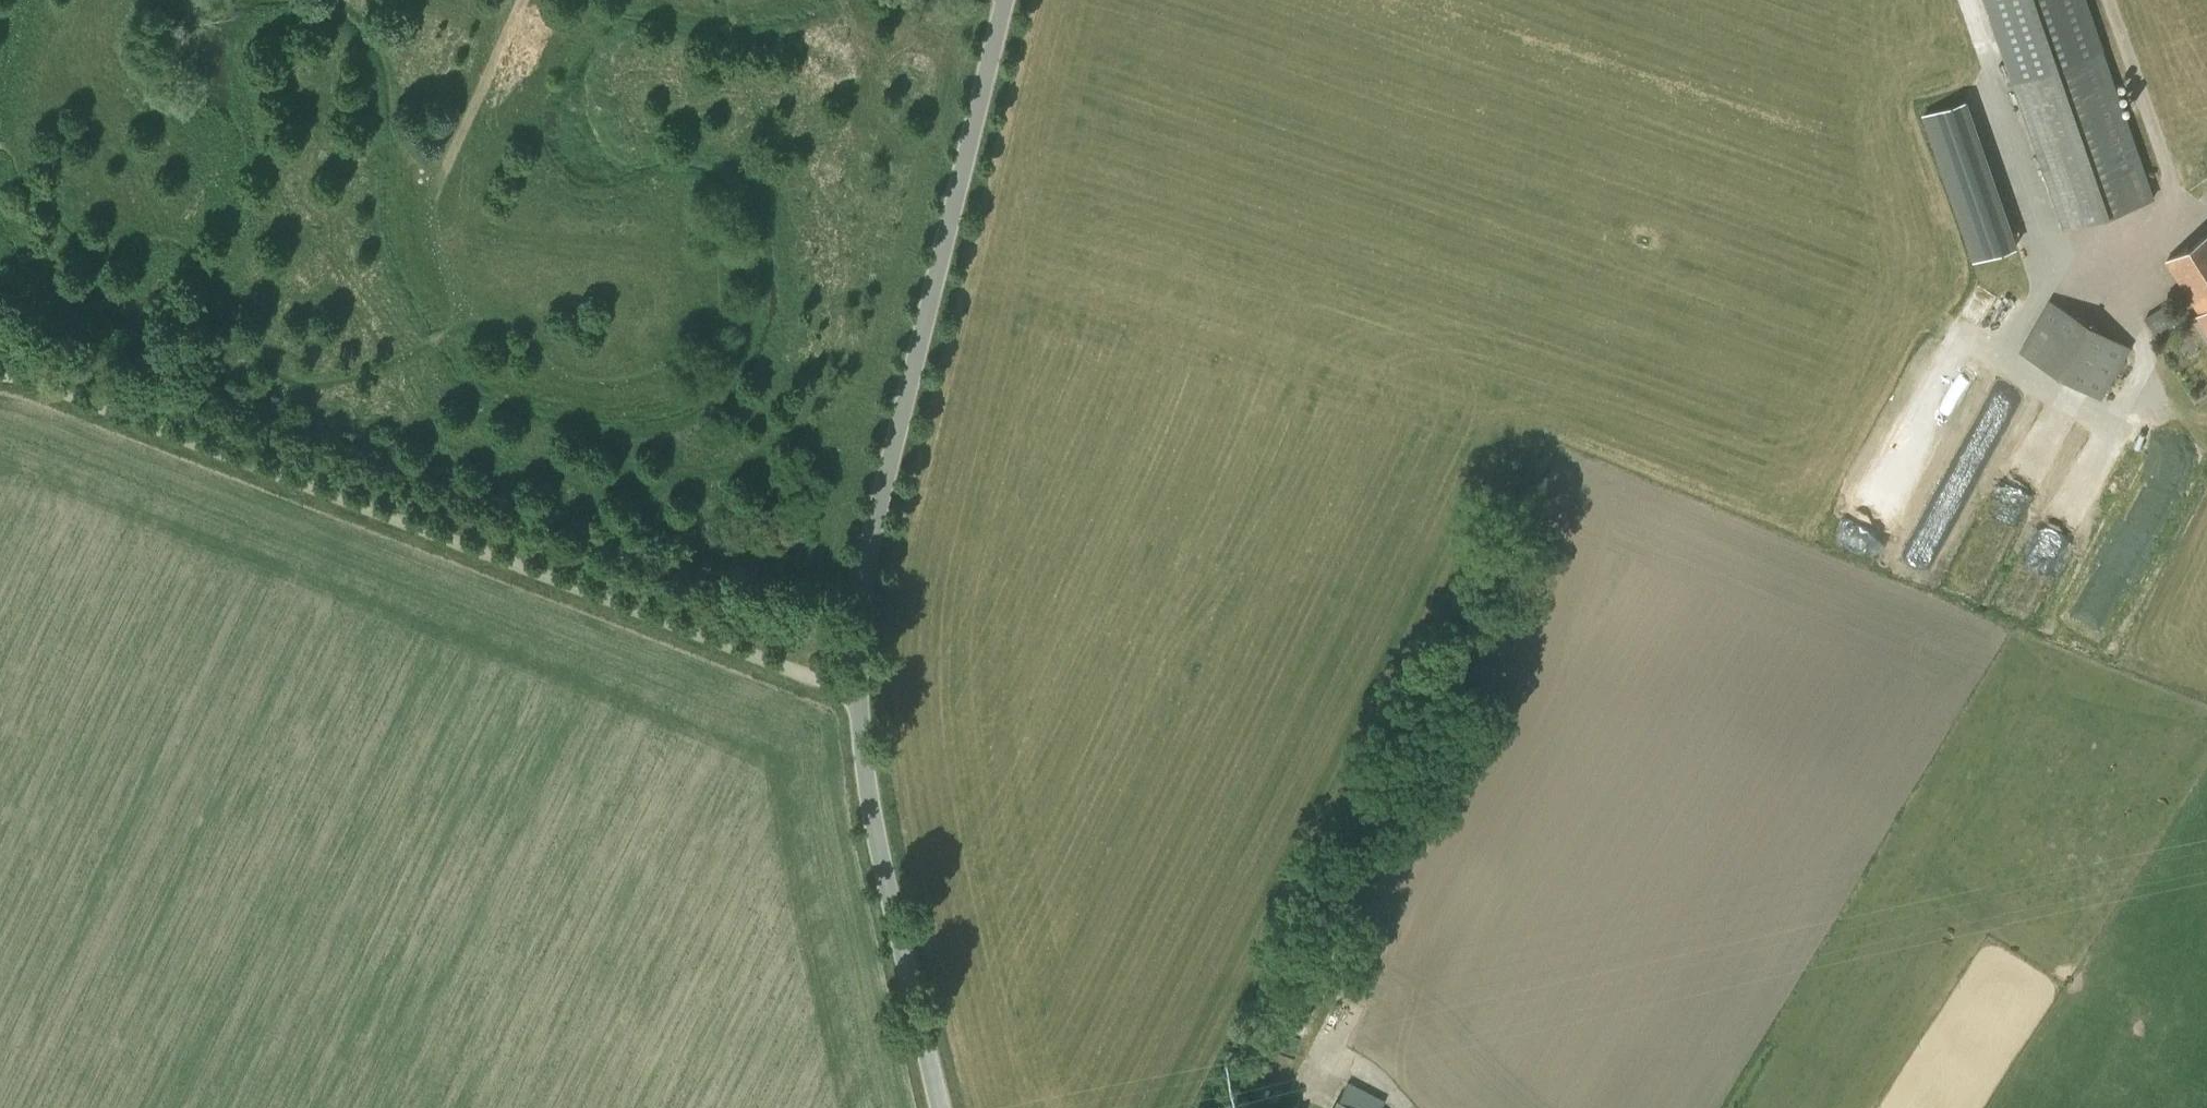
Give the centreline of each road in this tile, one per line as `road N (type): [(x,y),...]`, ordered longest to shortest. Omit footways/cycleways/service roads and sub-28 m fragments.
road 1 (unclassified): [(858,694),(0,373)]
road 2 (tertiary): [(858,694),(862,577),(1006,0)]
road 3 (tertiary): [(942,1107),(873,821),(858,694)]

